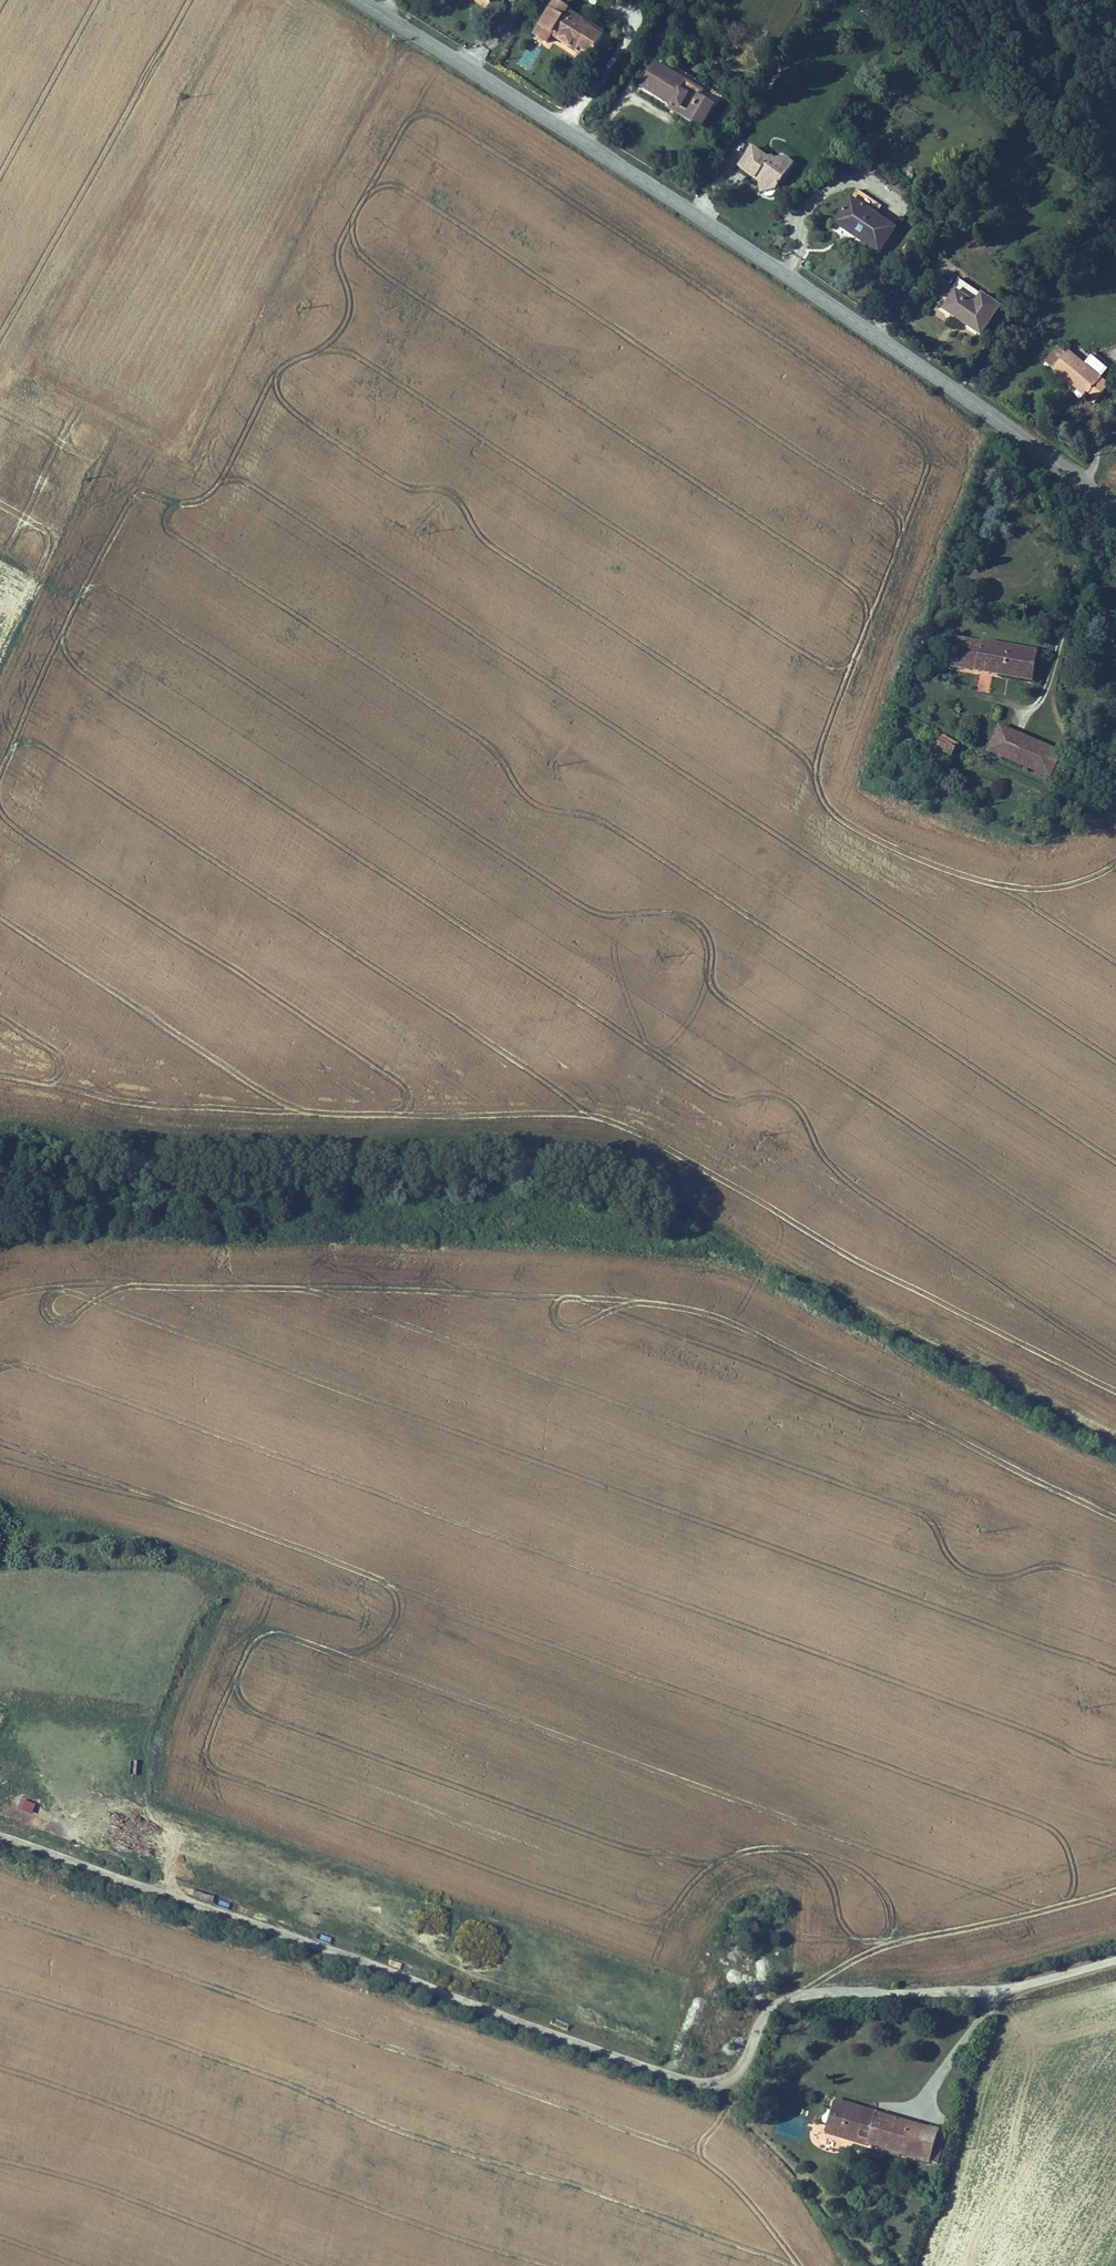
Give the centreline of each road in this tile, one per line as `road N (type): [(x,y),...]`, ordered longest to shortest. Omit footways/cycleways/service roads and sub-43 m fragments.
road 1 (unclassified): [(1115,1961),(1000,1993),(772,2001),(727,2074),(694,2081),(0,1845)]
road 2 (tertiary): [(1115,513),(804,290),(358,0)]

